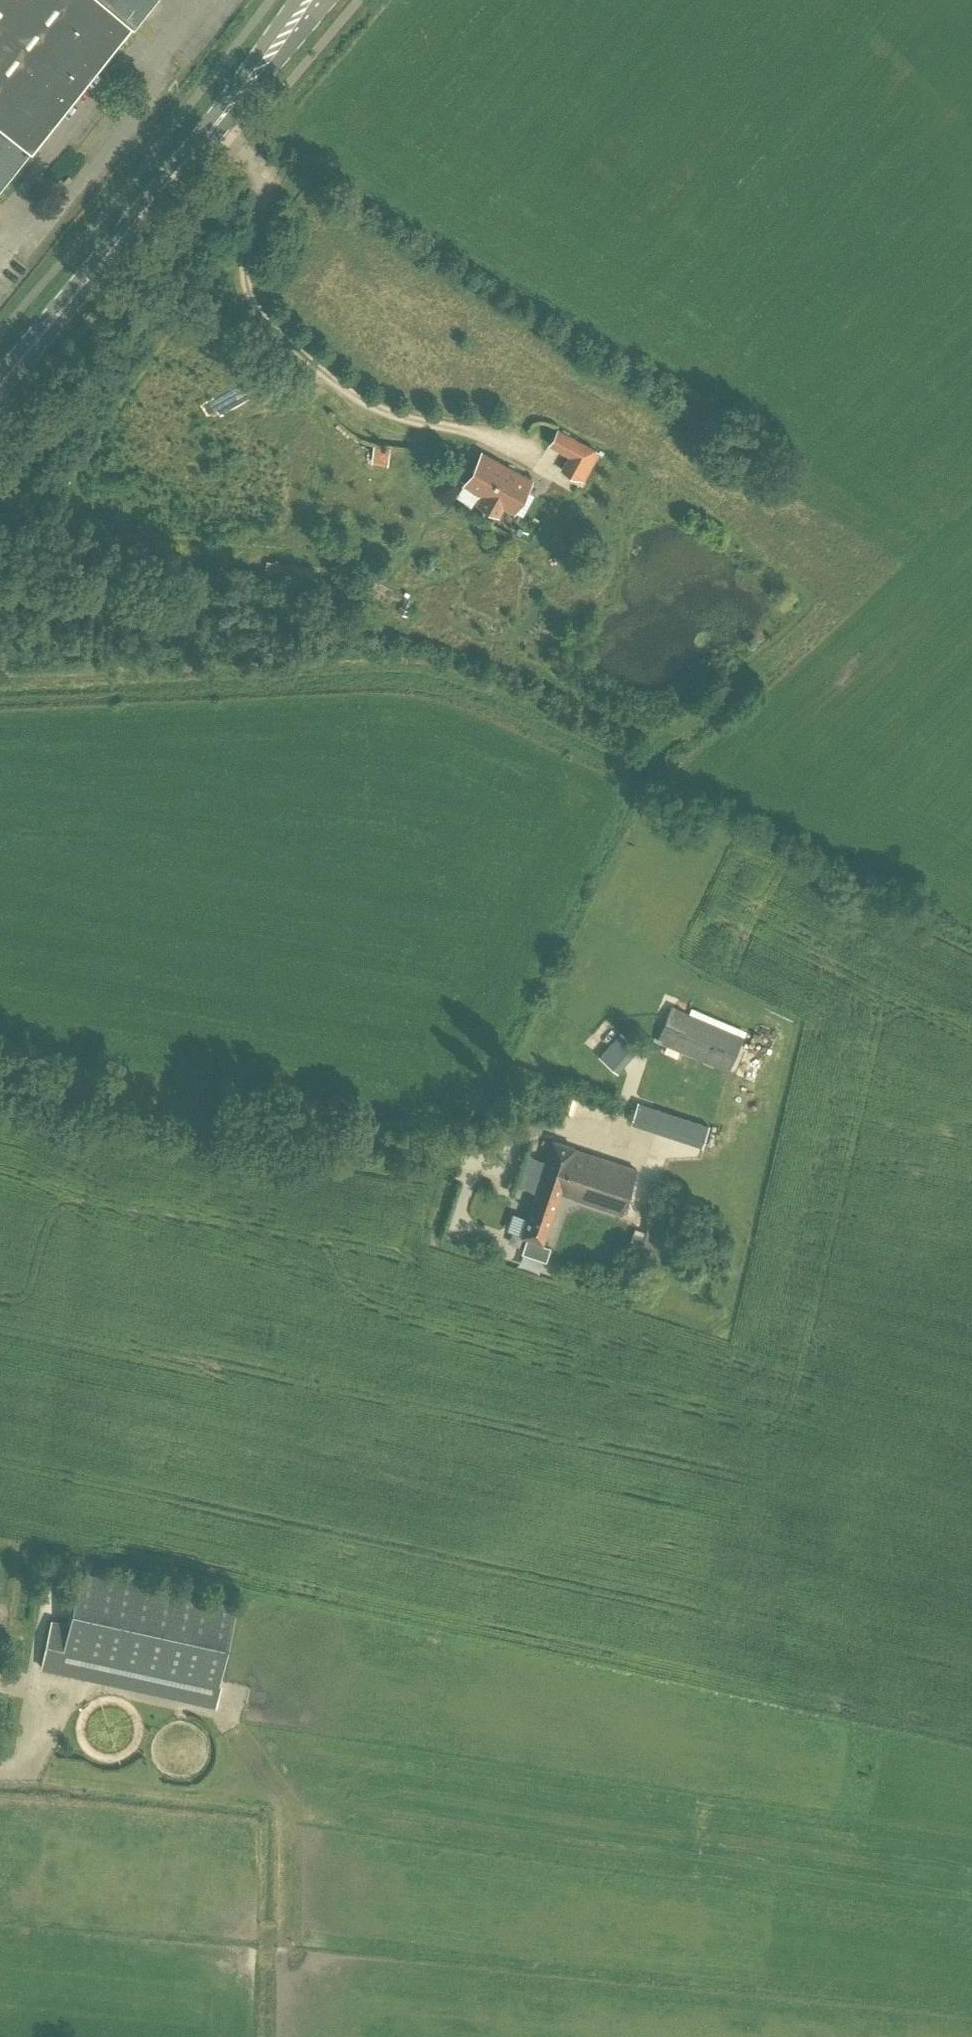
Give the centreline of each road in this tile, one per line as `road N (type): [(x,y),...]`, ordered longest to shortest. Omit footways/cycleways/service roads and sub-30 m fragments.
road 1 (track): [(212,127),(260,167),(267,190),(243,259),(244,281),(252,307),(278,337),(383,413),(485,432),(552,470)]
road 2 (secondary): [(0,386),(316,0)]

